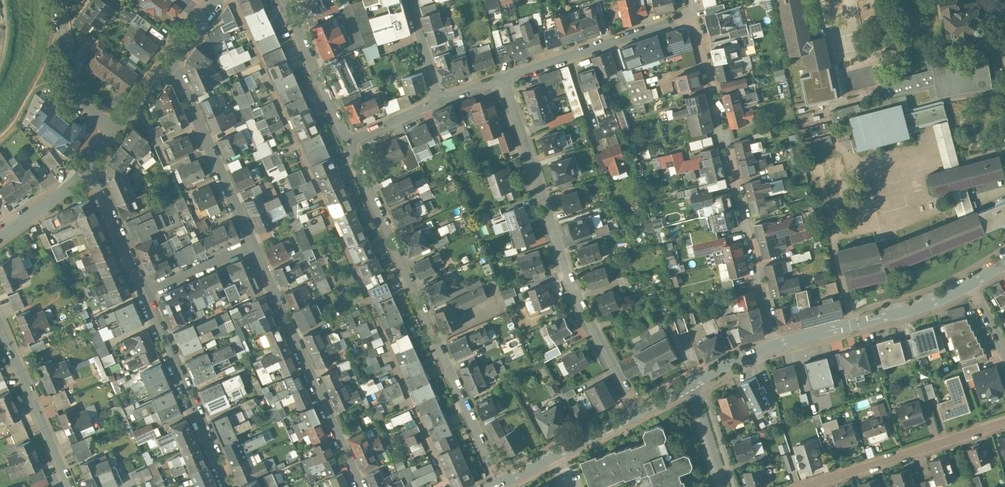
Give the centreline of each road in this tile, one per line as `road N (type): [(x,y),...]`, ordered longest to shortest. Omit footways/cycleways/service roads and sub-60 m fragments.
road 1 (residential): [(501,484),(348,141)]
road 2 (residential): [(502,78),(574,293),(639,412)]
road 3 (residential): [(776,344),(695,15)]
road 4 (residential): [(361,486),(251,242)]
road 5 (residential): [(142,292),(230,486)]
road 6 (residential): [(1004,422),(804,486)]
road 7 (residential): [(502,78),(695,15)]
road 8 (residential): [(251,242),(172,58)]
road 9 (residential): [(776,344),(927,305),(966,286)]
road 10 (residential): [(71,486),(0,322)]
road 11 (residential): [(501,484),(639,412)]
road 12 (residential): [(348,141),(284,0)]
road 13 (residential): [(57,0),(69,75),(111,135)]
road 14 (residential): [(86,165),(142,292)]

